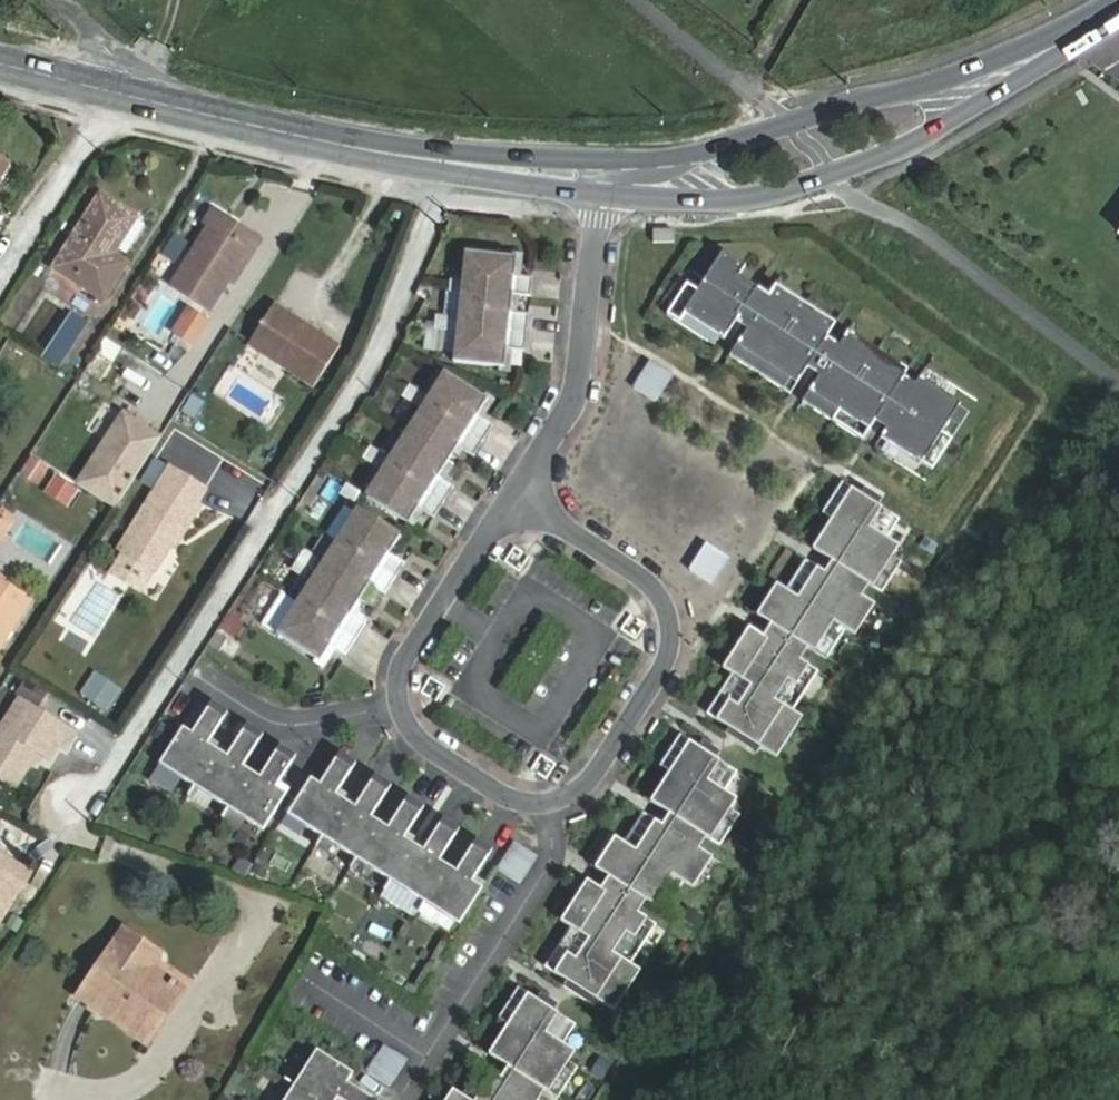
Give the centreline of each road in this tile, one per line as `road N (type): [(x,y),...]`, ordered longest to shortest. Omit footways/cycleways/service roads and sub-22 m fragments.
road 1 (residential): [(517,495),(410,655),(396,705),(414,732),(508,798),(542,805),(589,783),(667,662),(673,624),(645,579)]
road 2 (secondary): [(1118,3),(926,86),(655,163),(609,163)]
road 3 (secondary): [(604,192),(781,194),(910,145),(1100,33)]
road 4 (secondary): [(0,63),(443,161)]
road 5 (residential): [(604,192),(582,370),(517,495)]
road 6 (secondary): [(609,163),(443,161)]
road 7 (secondary): [(443,161),(534,185),(604,192)]
road 8 (residential): [(645,579),(517,495)]

